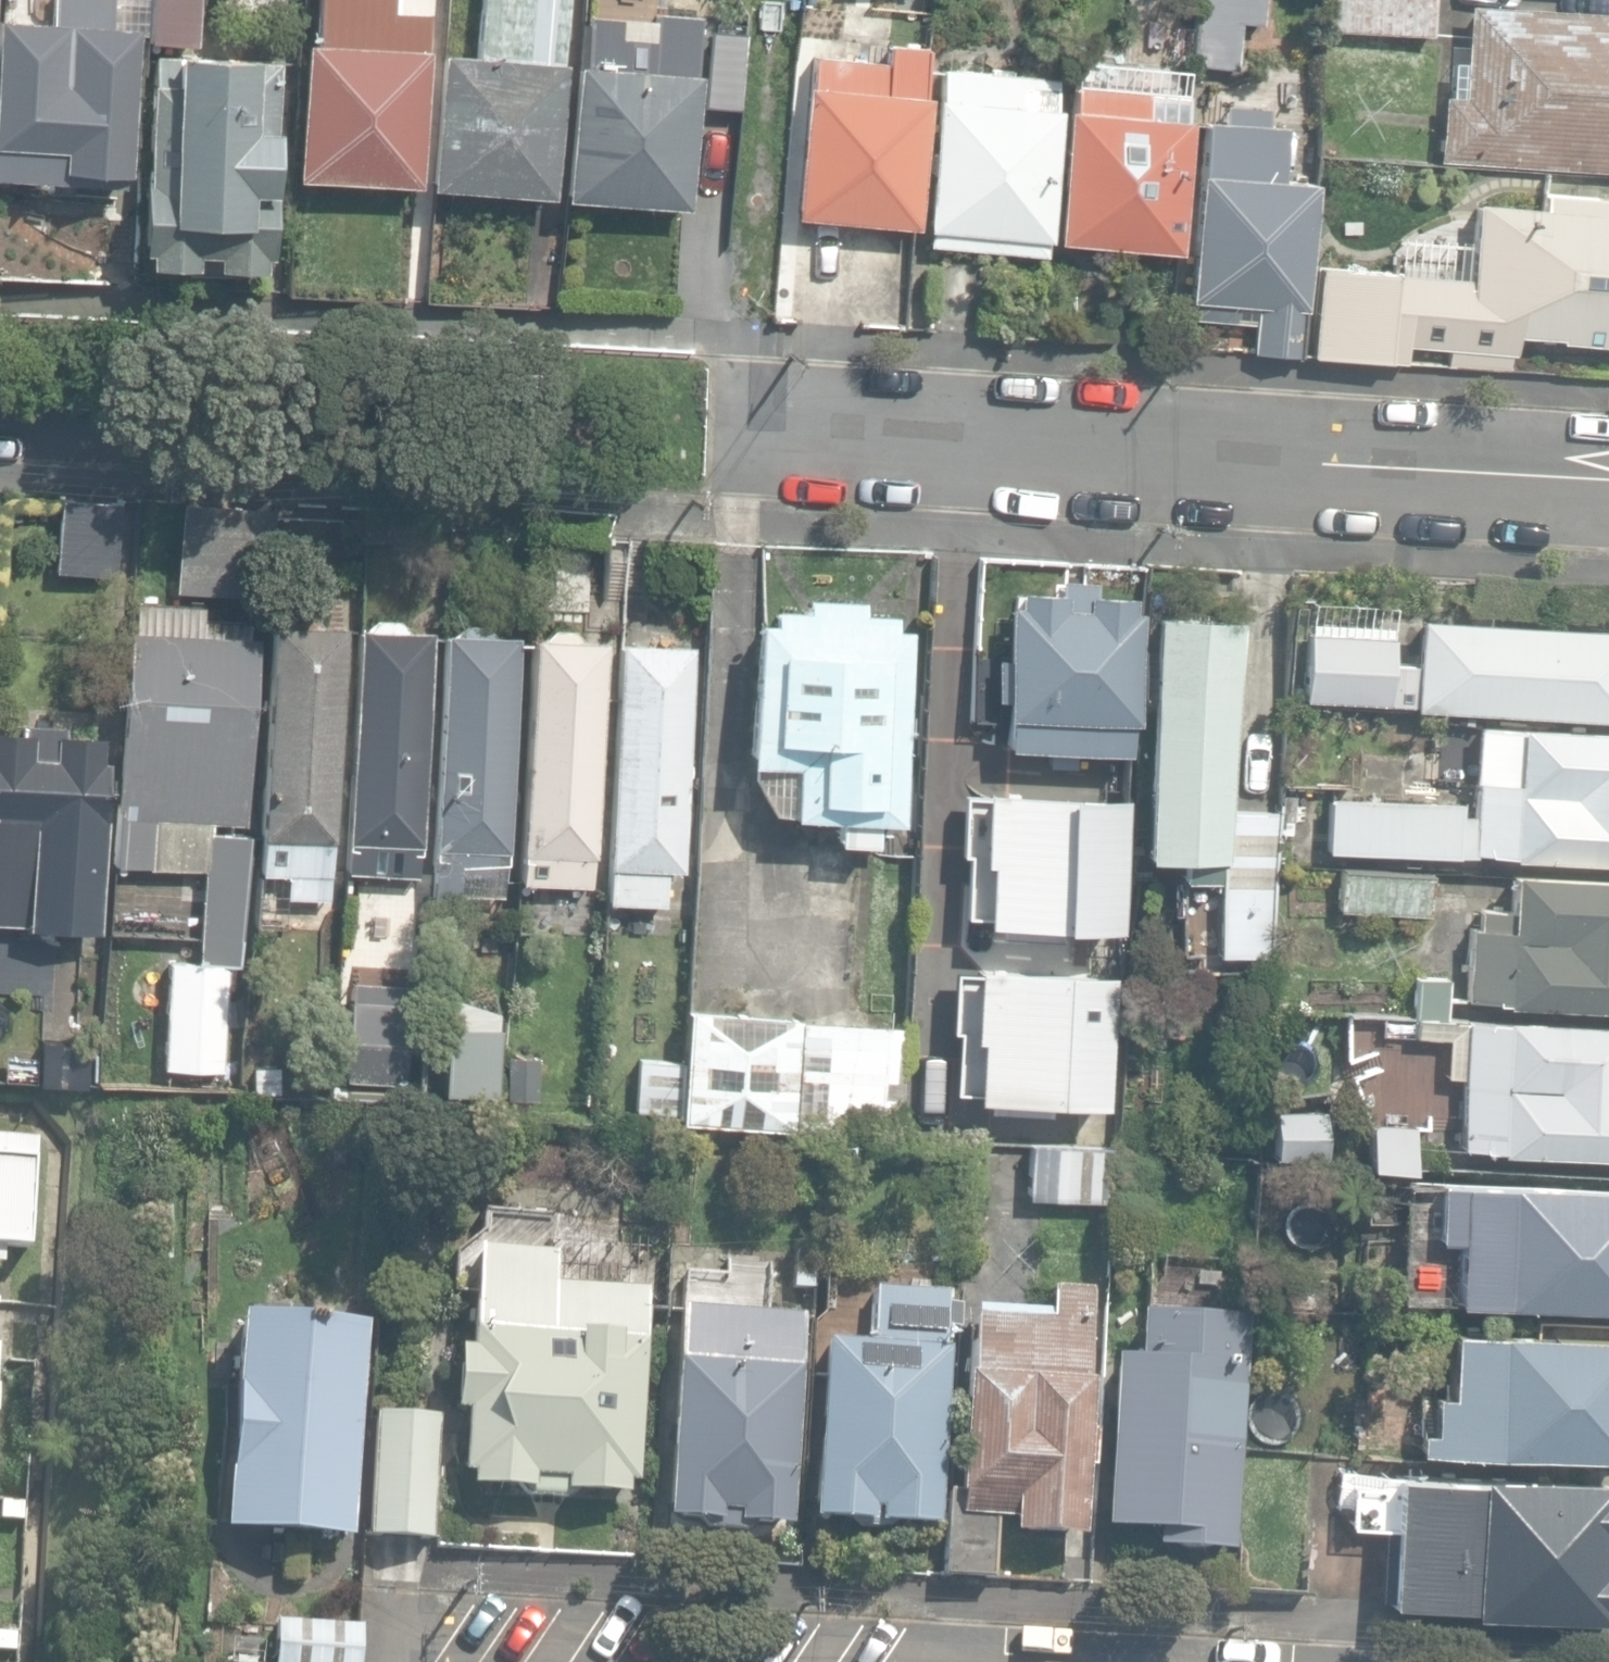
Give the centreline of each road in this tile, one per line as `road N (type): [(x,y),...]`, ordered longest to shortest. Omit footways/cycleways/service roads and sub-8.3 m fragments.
road 1 (residential): [(1608,483),(751,424)]
road 2 (residential): [(152,408),(0,398)]

